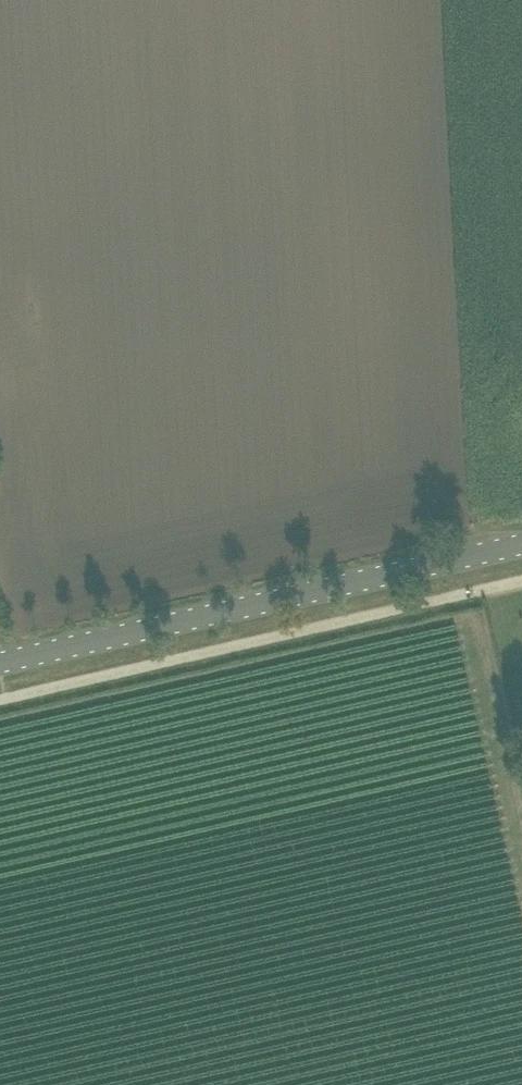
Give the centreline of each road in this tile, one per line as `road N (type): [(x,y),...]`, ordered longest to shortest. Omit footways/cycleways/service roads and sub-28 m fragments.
road 1 (tertiary): [(0,663),(521,544)]

